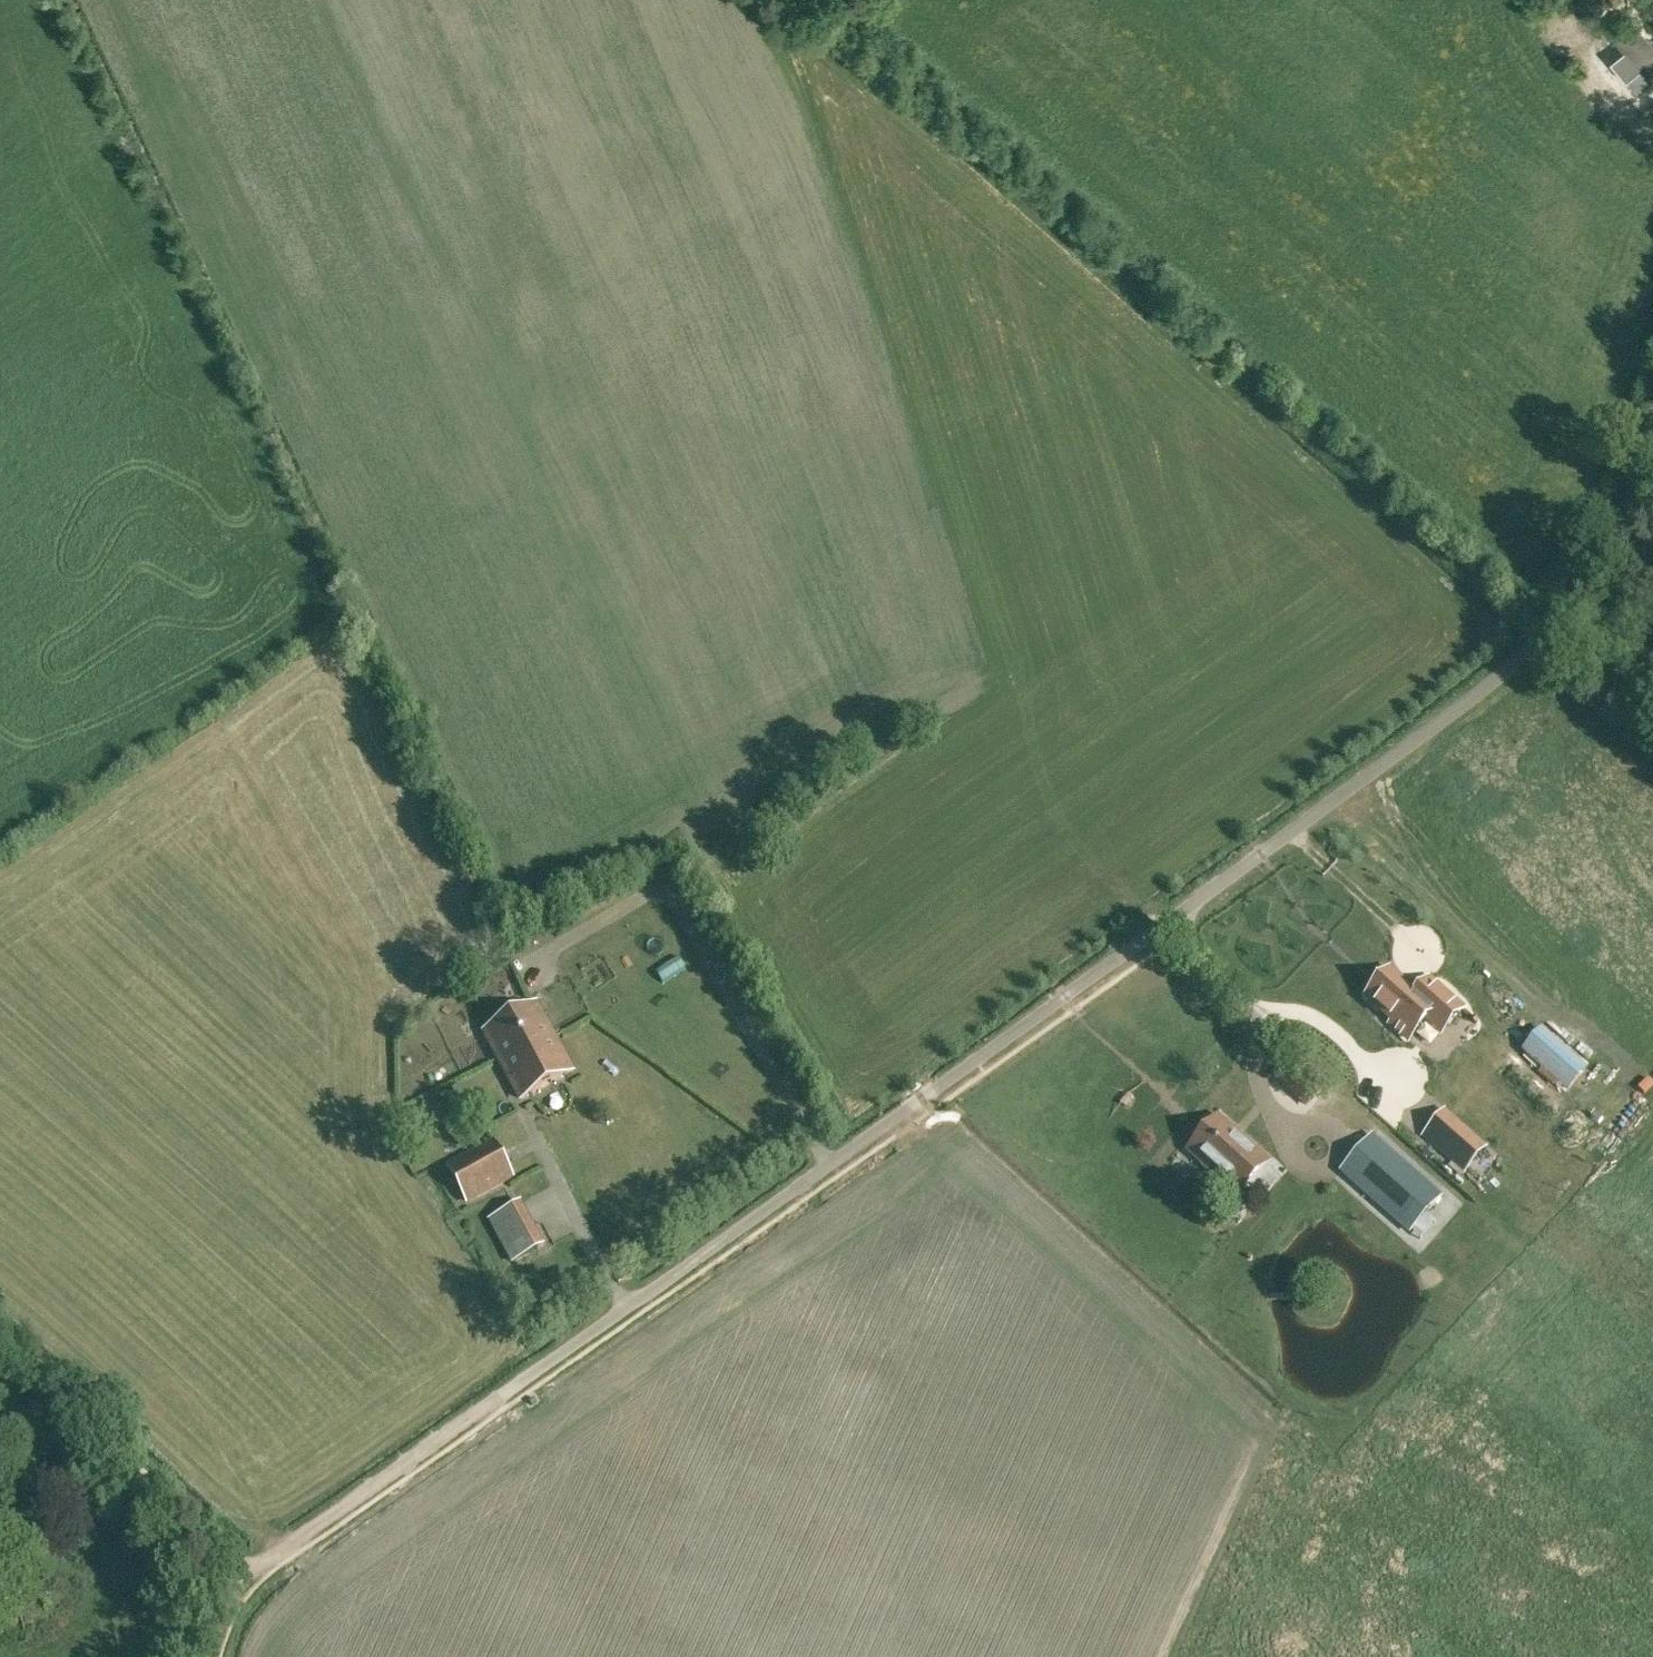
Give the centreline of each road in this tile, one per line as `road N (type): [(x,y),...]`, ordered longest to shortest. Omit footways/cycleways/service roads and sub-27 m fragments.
road 1 (unclassified): [(494,1399),(1168,923),(1504,673),(1597,571),(1652,438)]
road 2 (track): [(0,1301),(250,1537),(263,1559)]
road 3 (track): [(263,1559),(494,1399)]

